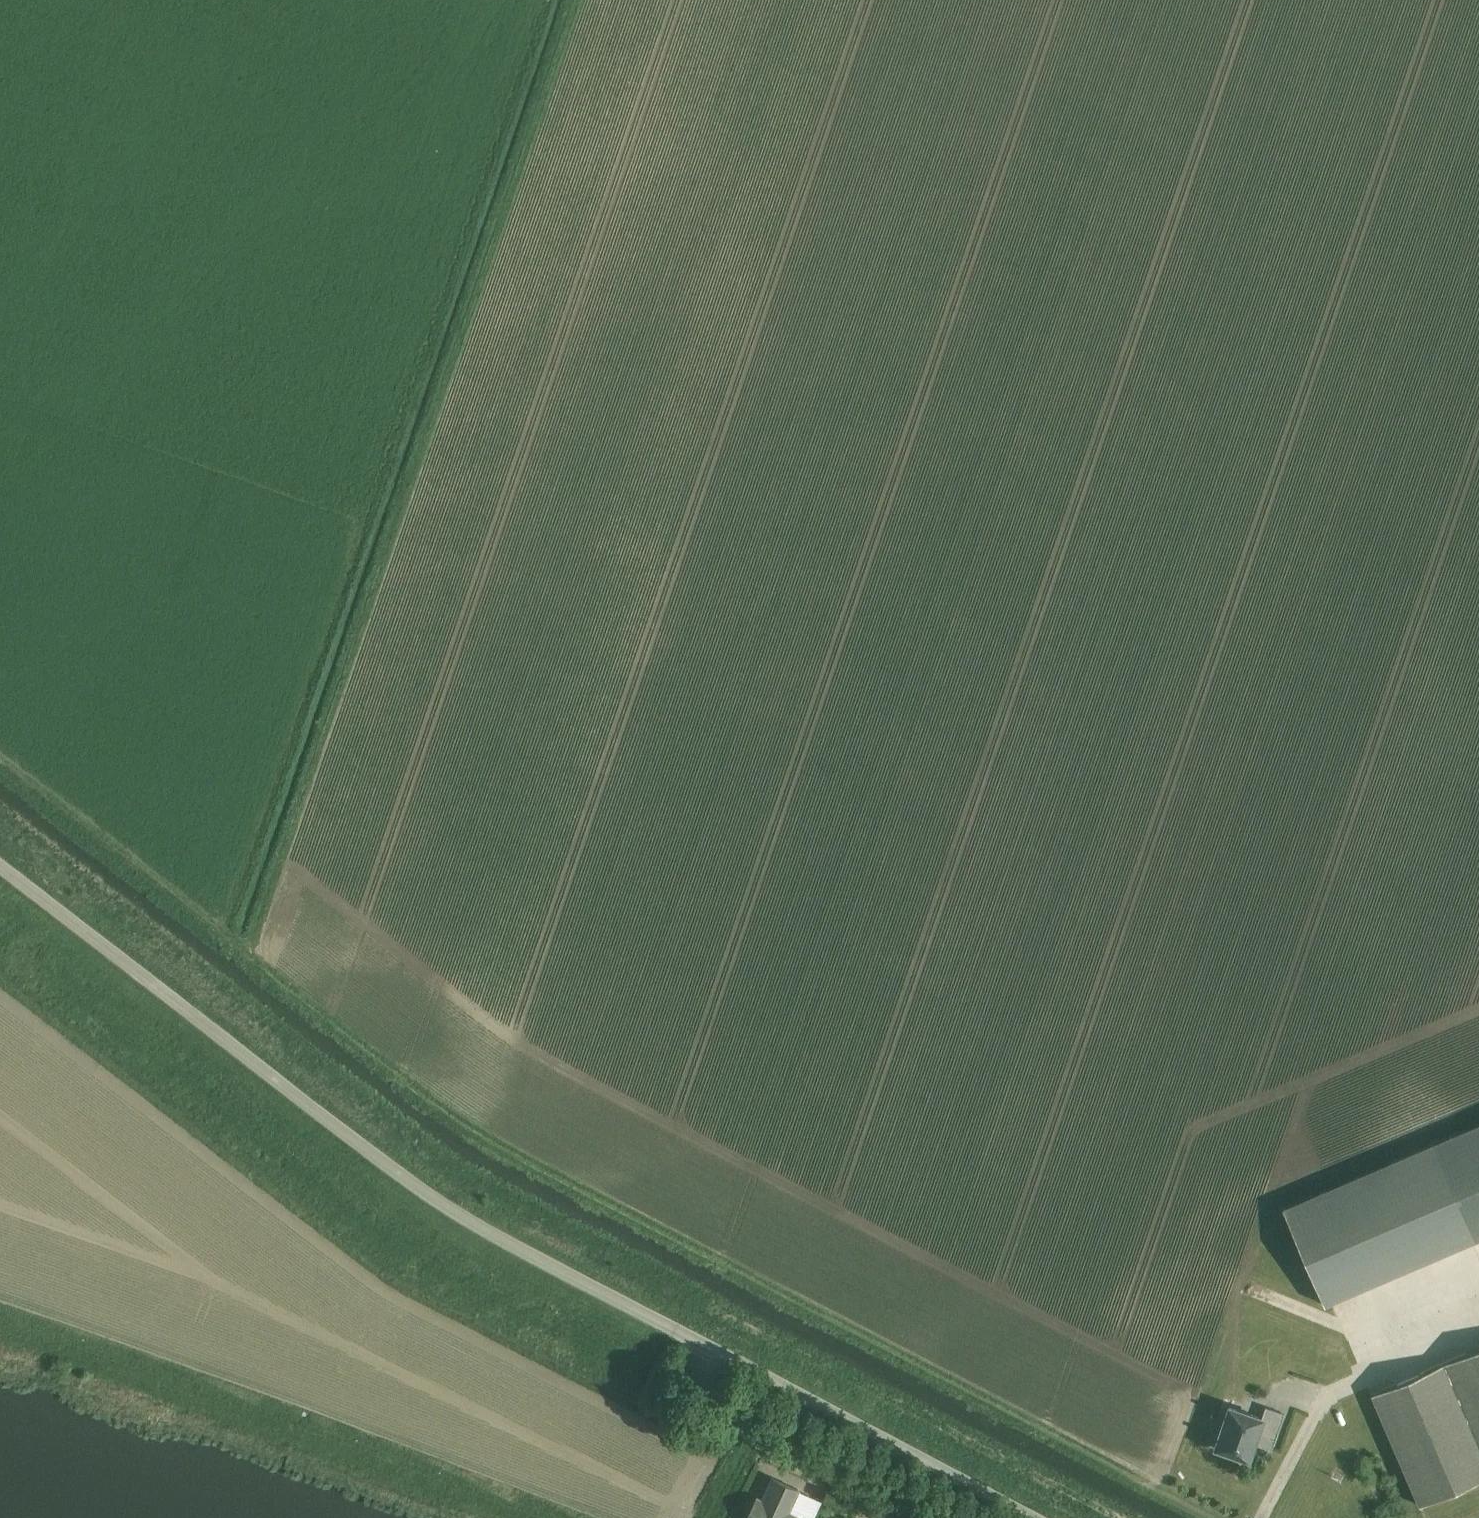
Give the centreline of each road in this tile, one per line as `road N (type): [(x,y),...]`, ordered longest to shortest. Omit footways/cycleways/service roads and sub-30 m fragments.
road 1 (unclassified): [(1034,1517),(443,1205),(0,867)]

